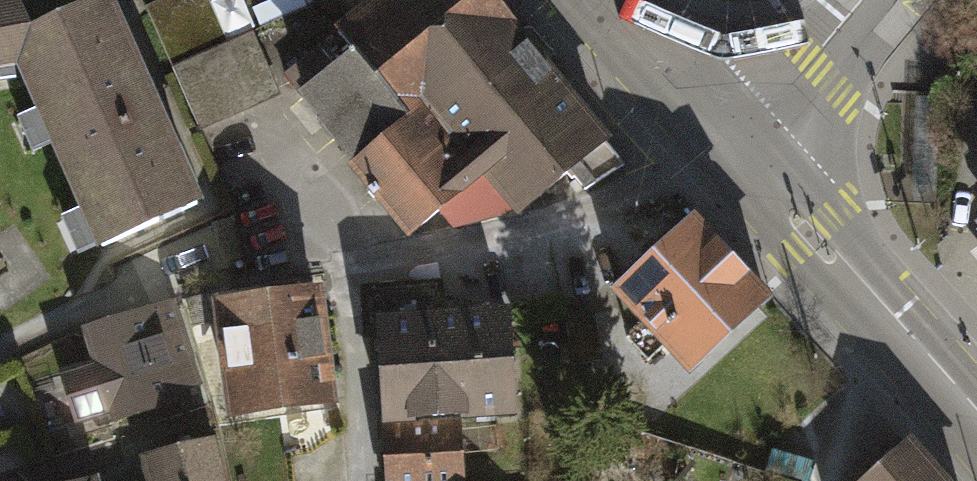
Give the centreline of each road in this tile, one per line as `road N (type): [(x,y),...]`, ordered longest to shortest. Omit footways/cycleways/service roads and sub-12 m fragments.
road 1 (primary): [(976,417),(726,141)]
road 2 (unclassified): [(726,141),(811,64),(864,0)]
road 3 (primary): [(600,0),(726,141)]

